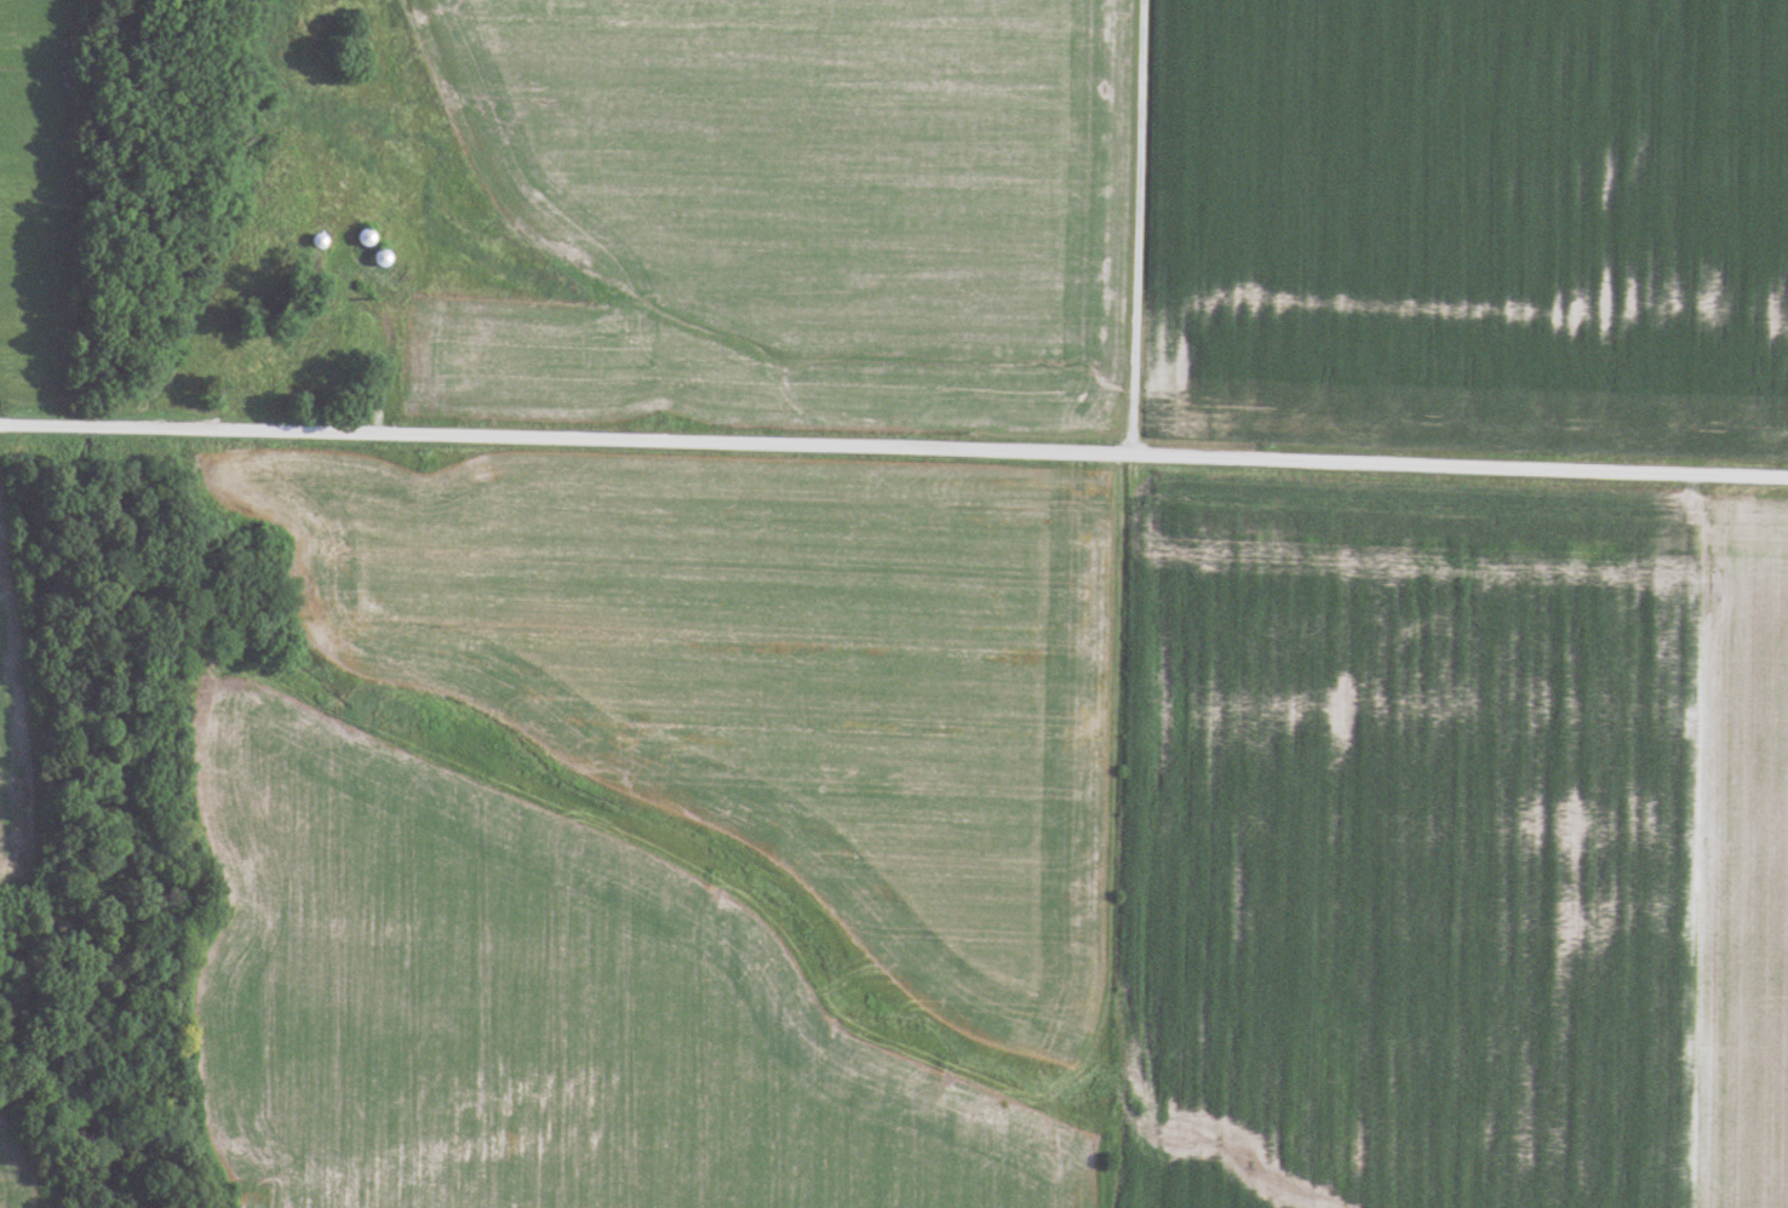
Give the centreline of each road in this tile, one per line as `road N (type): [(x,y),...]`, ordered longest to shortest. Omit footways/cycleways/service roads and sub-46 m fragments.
road 1 (residential): [(1787,479),(0,423)]

